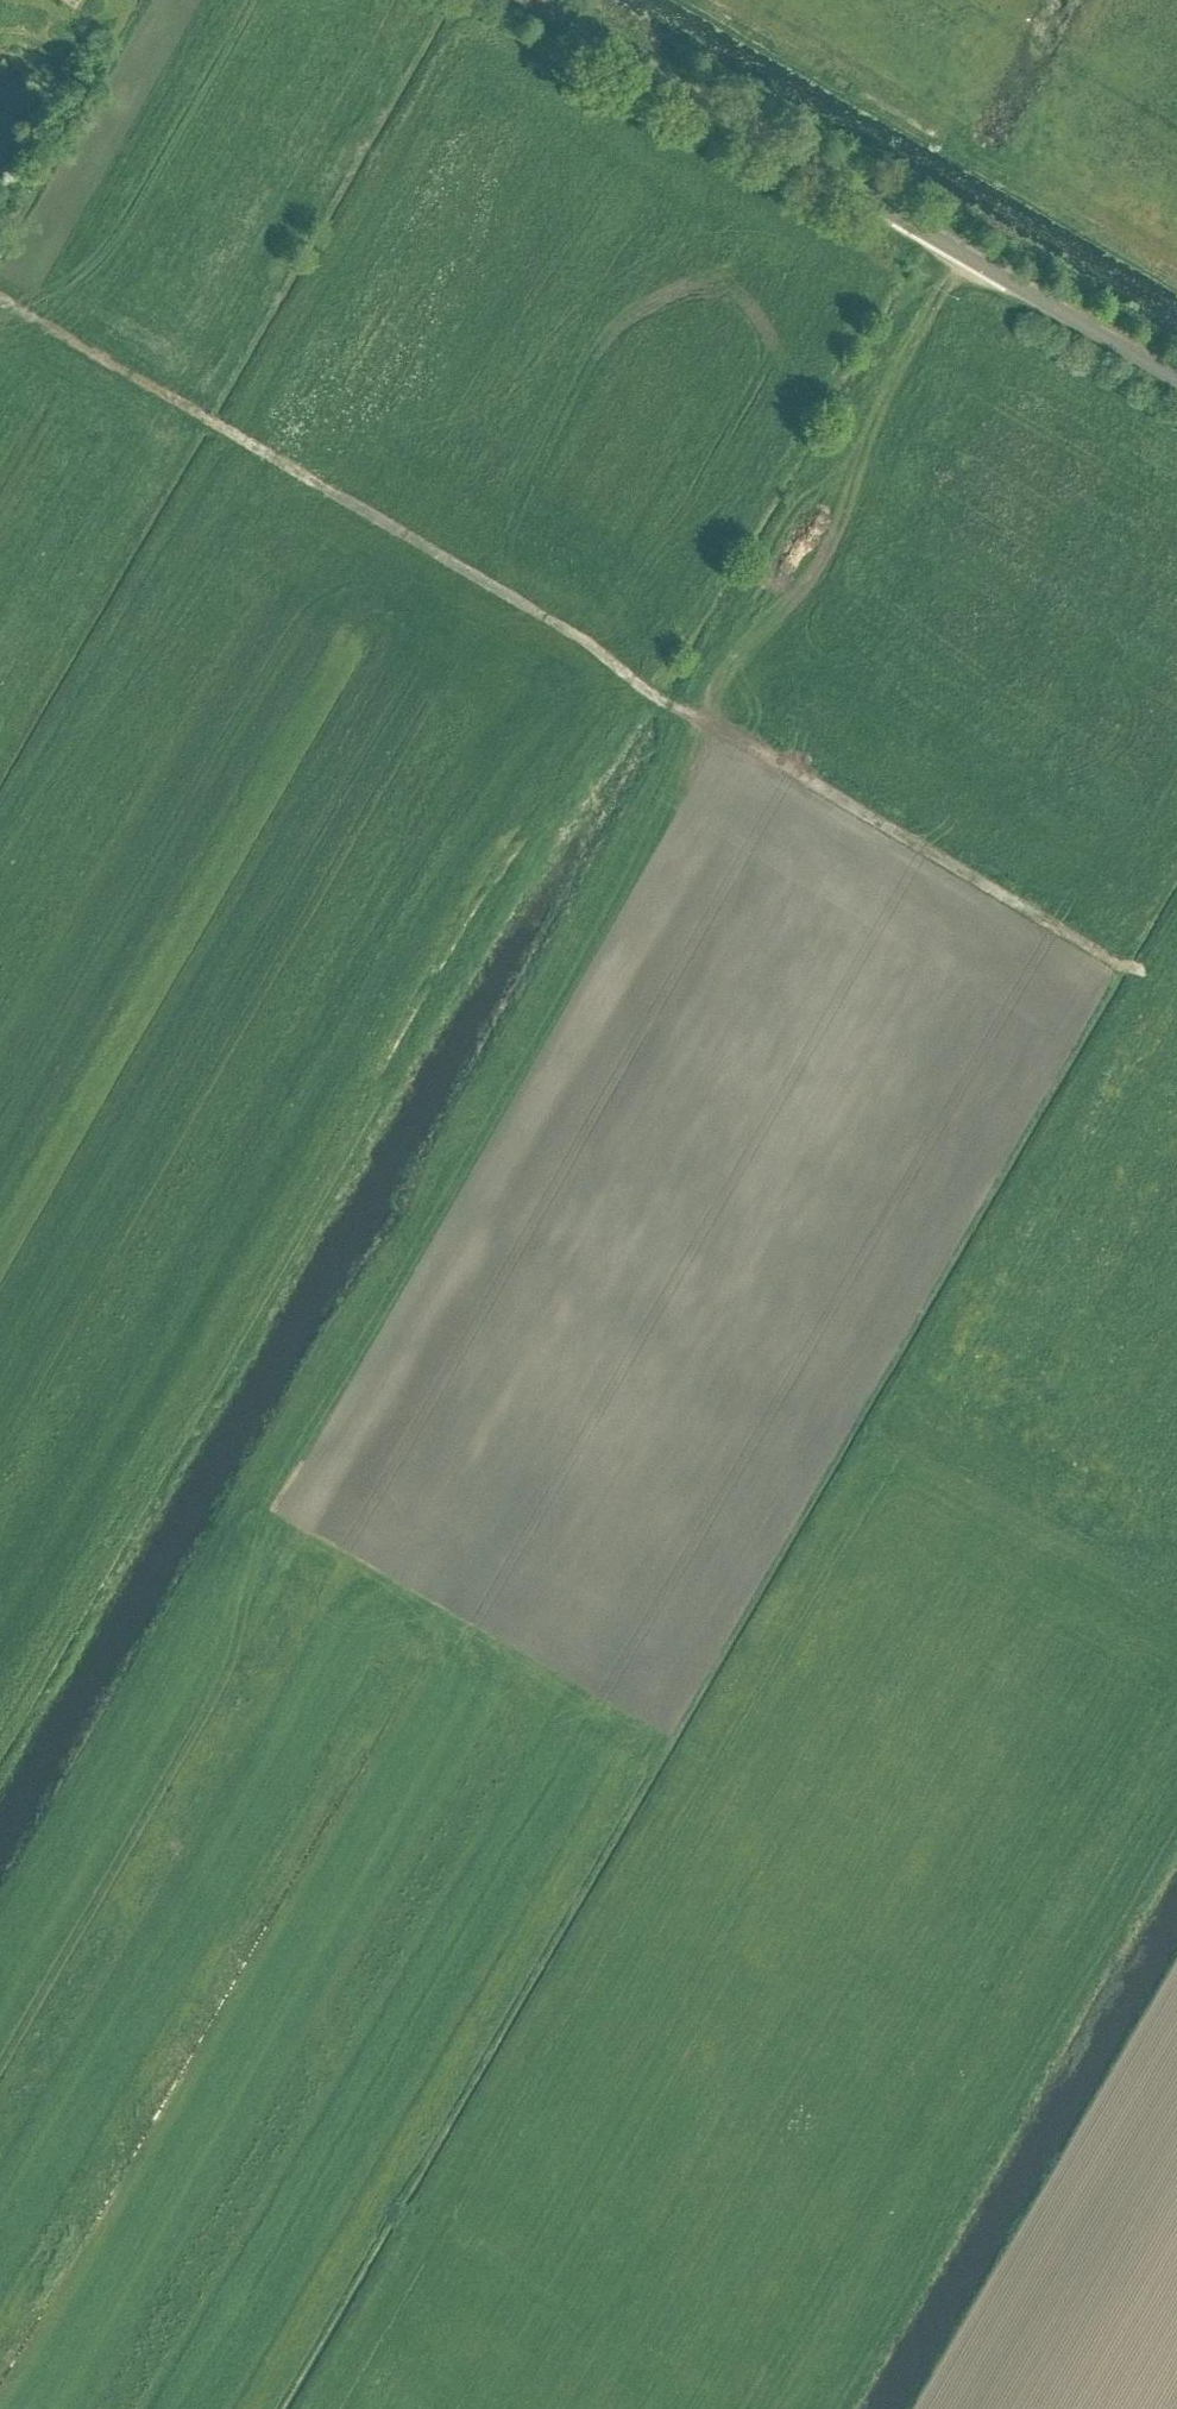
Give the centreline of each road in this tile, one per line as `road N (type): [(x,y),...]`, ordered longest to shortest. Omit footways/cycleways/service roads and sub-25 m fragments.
road 1 (unclassified): [(1176,374),(539,0)]

